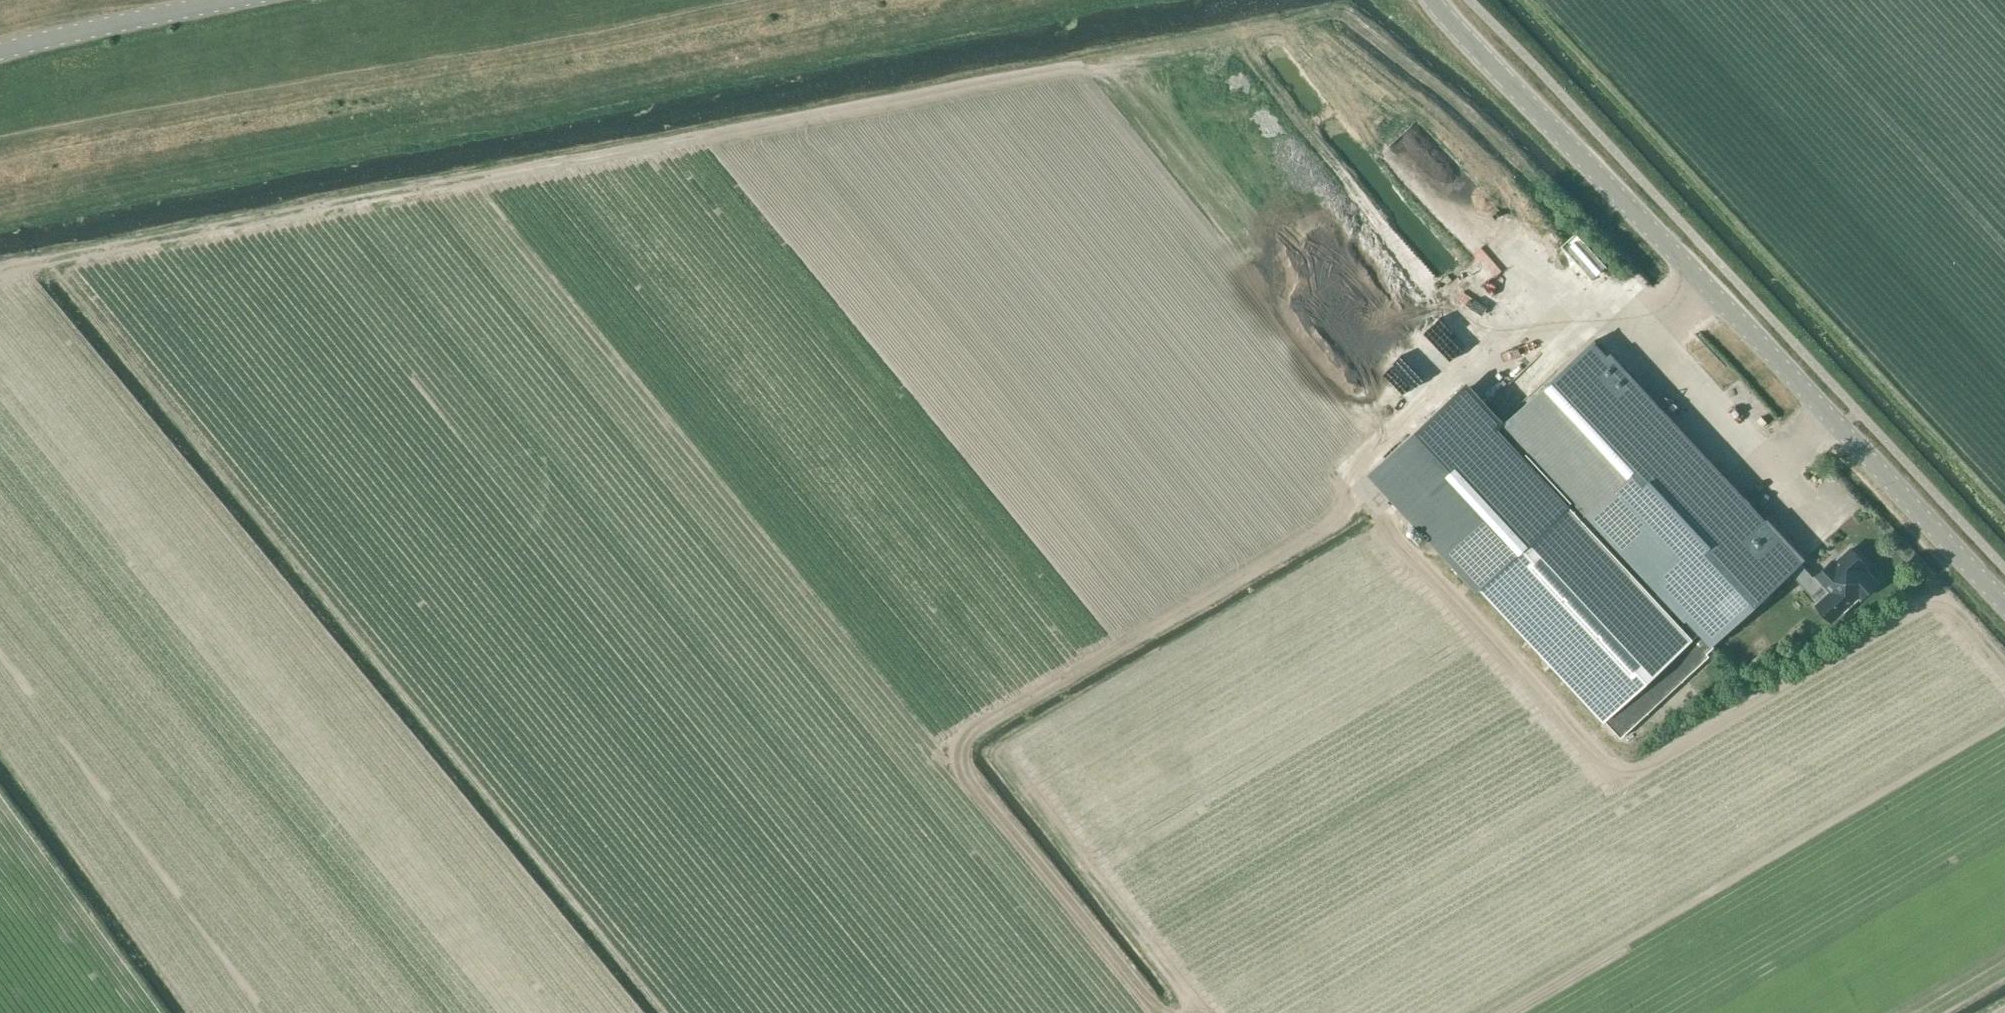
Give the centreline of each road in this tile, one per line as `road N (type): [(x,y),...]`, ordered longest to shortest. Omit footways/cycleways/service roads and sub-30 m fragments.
road 1 (tertiary): [(2004,605),(1435,0)]
road 2 (unclassified): [(0,55),(265,0)]

